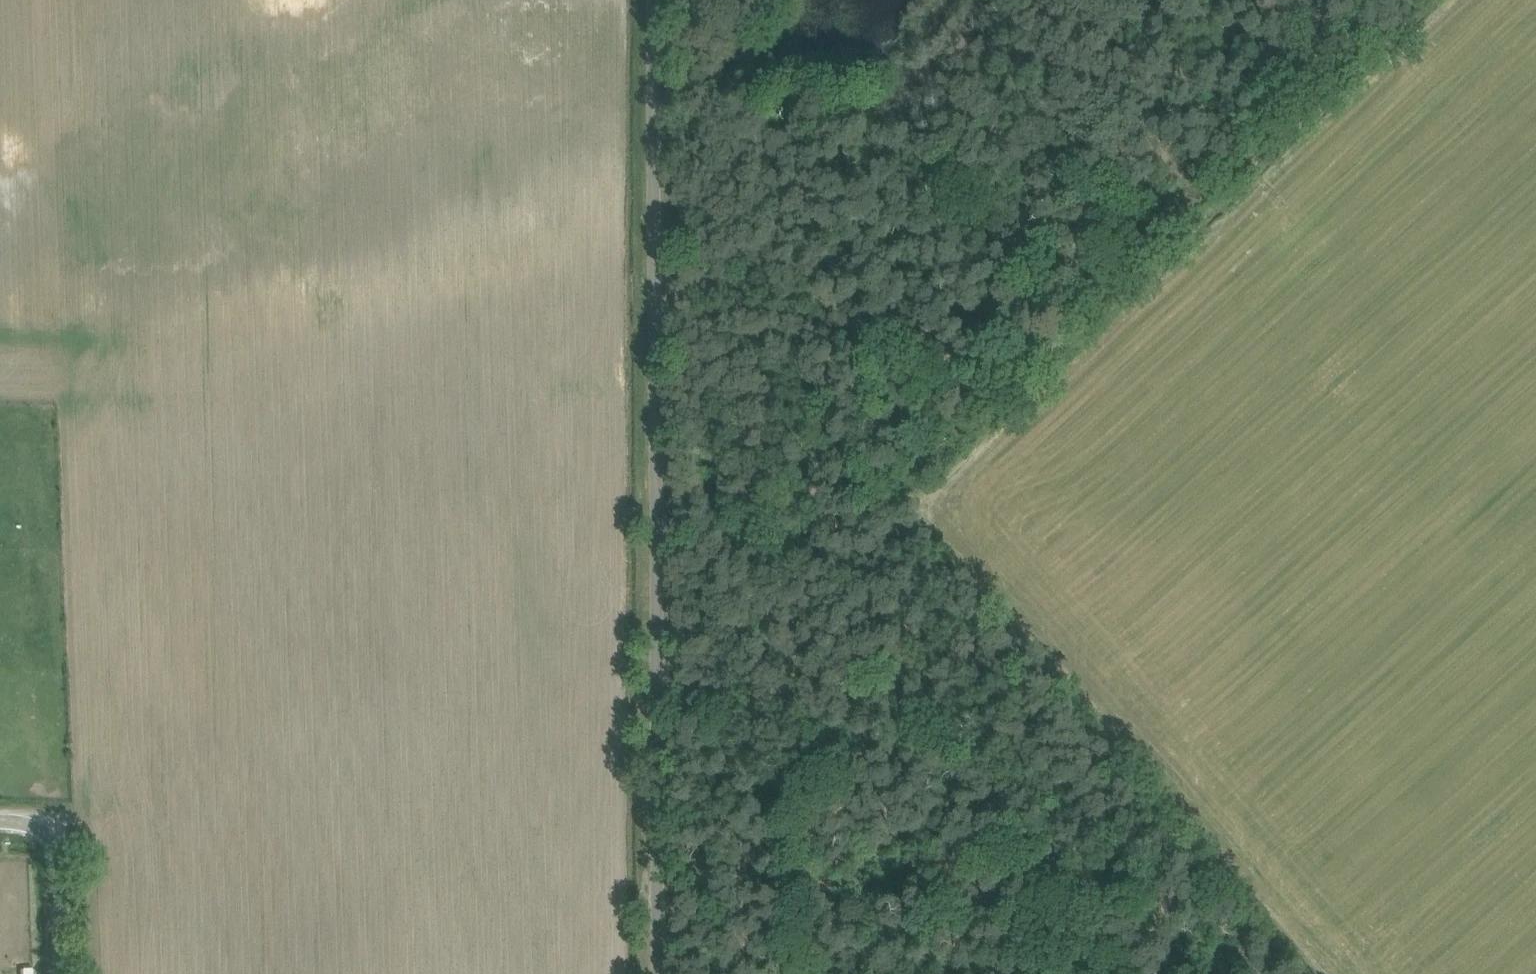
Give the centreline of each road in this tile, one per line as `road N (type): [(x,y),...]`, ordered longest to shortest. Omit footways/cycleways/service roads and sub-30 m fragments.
road 1 (unclassified): [(657,973),(660,0)]
road 2 (unclassified): [(64,973),(61,859),(53,840),(32,826),(0,820)]

